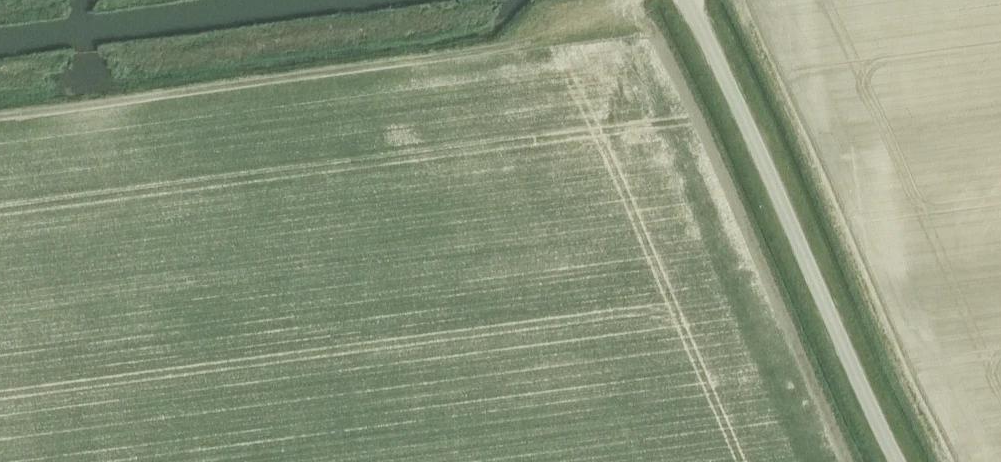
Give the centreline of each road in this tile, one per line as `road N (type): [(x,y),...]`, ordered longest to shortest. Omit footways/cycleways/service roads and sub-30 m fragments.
road 1 (unclassified): [(899,461),(689,0)]

